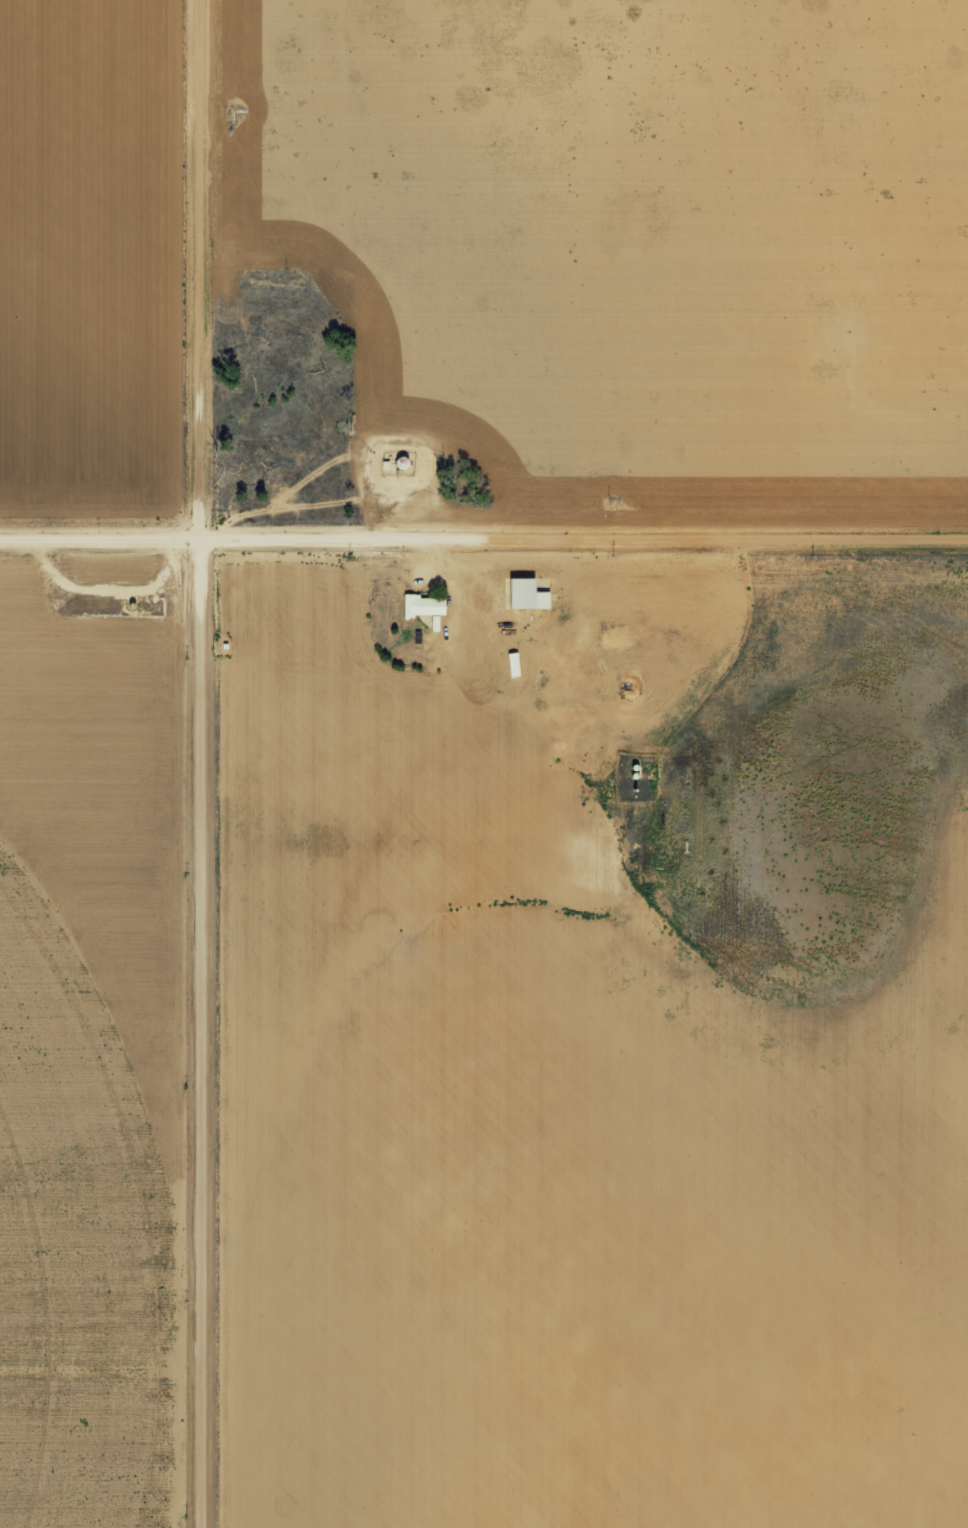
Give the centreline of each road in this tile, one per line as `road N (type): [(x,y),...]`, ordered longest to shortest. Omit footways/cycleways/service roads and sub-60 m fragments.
road 1 (residential): [(201,1527),(205,0)]
road 2 (residential): [(0,540),(967,540)]

